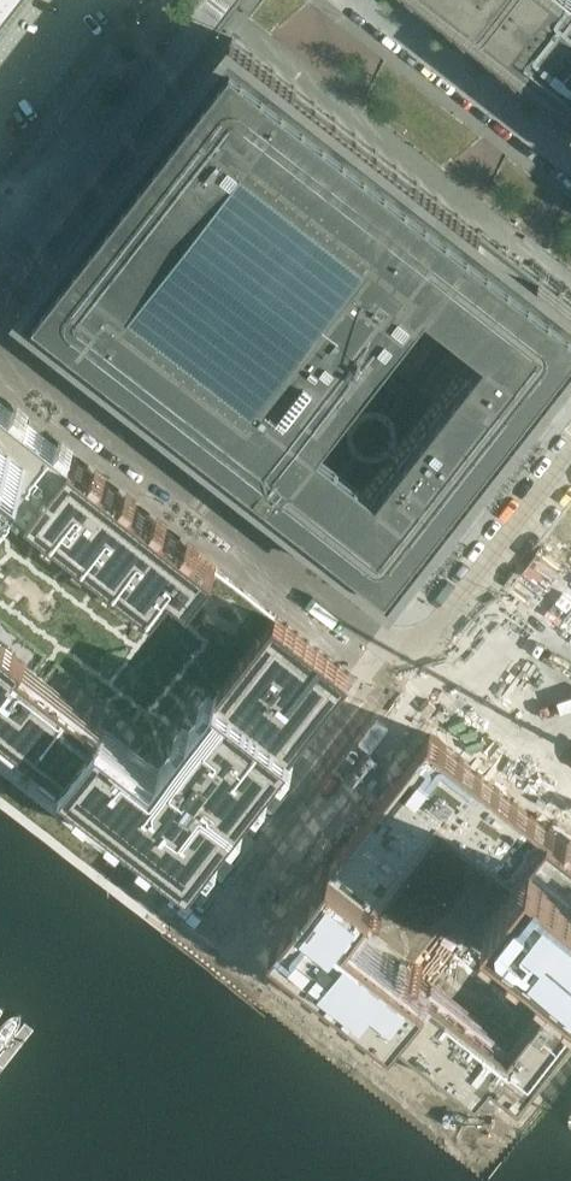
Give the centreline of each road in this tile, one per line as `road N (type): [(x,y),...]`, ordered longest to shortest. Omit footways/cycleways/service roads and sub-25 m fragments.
road 1 (unclassified): [(0,339),(415,664)]
road 2 (unclassified): [(221,0),(0,271)]
road 3 (residential): [(219,917),(415,664)]
road 4 (unclassified): [(361,0),(570,163)]
road 5 (unclassified): [(570,460),(415,664)]
road 6 (residential): [(415,664),(570,783)]

